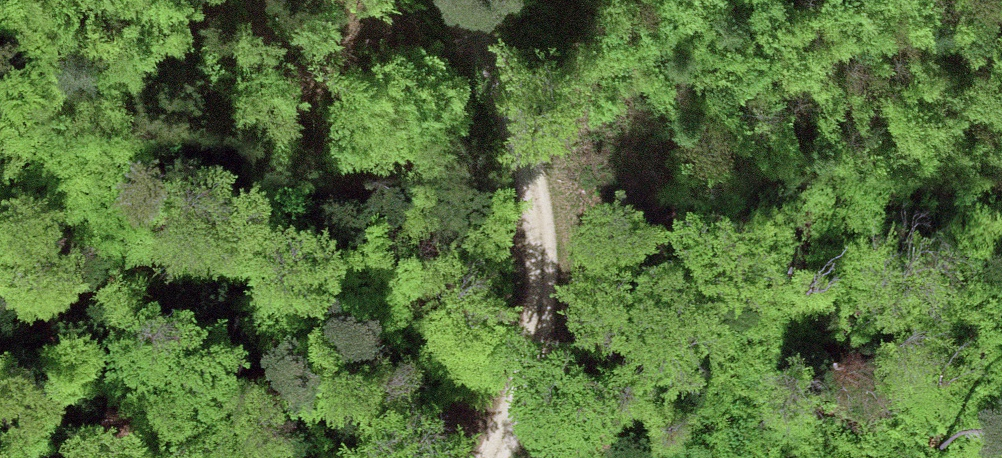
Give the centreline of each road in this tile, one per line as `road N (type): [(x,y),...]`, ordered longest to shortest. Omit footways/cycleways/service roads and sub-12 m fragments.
road 1 (track): [(442,0),(466,27),(516,147),(539,275),(519,425),(499,457)]
road 2 (track): [(555,0),(580,83),(567,185),(539,275)]
road 3 (track): [(531,341),(340,457)]

